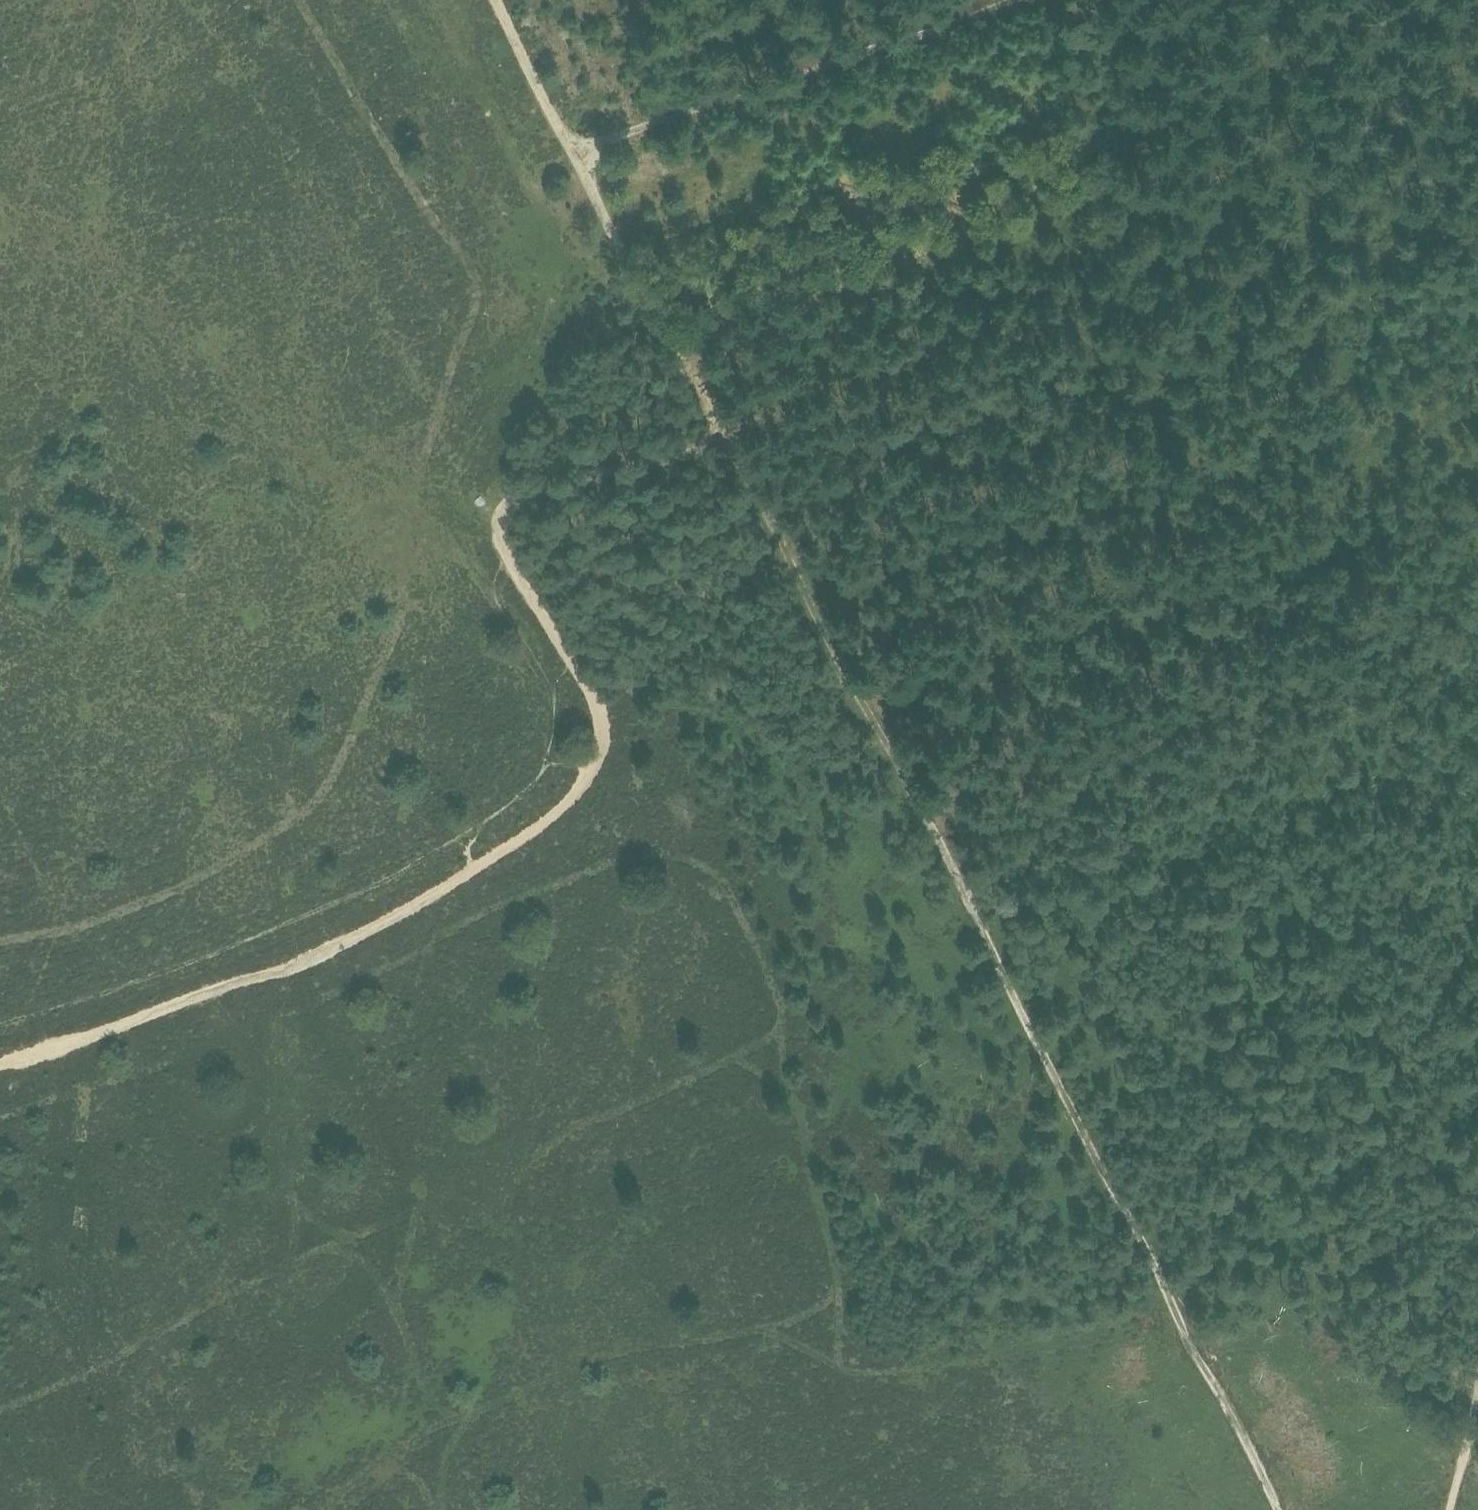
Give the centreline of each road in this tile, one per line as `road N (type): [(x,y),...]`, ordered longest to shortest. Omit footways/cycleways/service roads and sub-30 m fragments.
road 1 (track): [(0,1063),(361,937),(573,798),(600,753),(601,712),(508,553)]
road 2 (track): [(1287,1509),(948,834)]
road 3 (track): [(730,443),(495,0)]
road 4 (track): [(571,149),(1001,0)]
road 5 (track): [(948,834),(730,443)]
road 6 (track): [(508,553),(499,522),(510,501),(730,443)]

